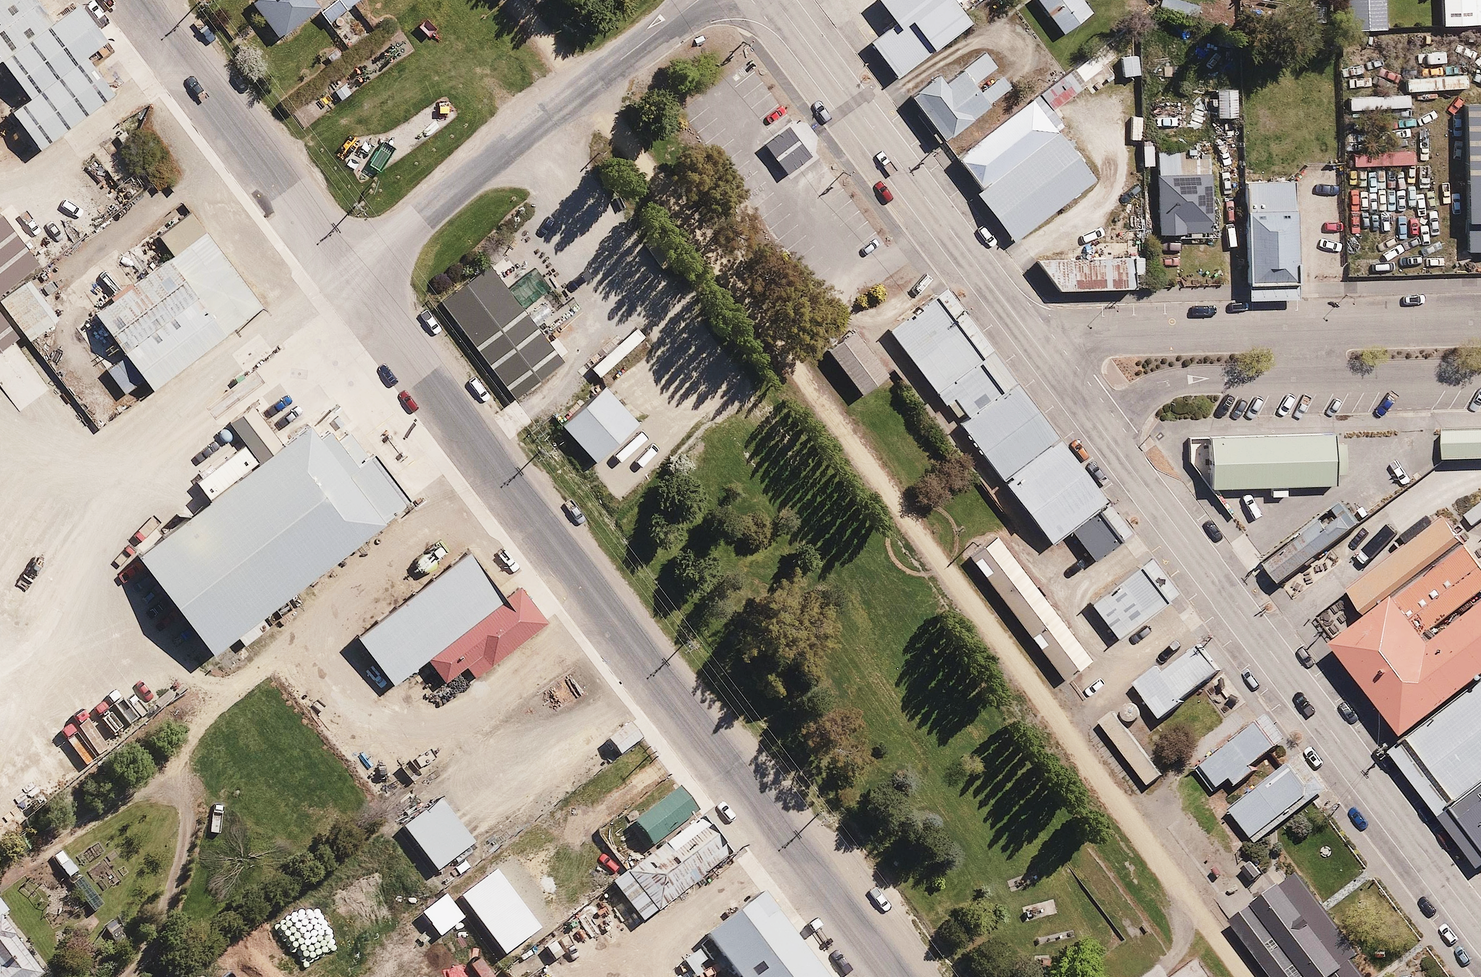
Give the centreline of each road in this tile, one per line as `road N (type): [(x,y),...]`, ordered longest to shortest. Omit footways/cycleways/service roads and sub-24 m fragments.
road 1 (unclassified): [(348,276),(883,976)]
road 2 (primary): [(1101,425),(1480,929)]
road 3 (primary): [(773,0),(1052,366)]
road 4 (unclassified): [(699,0),(348,276)]
road 5 (residential): [(1052,366),(1113,338),(1480,325)]
road 6 (residential): [(1480,374),(1191,380),(1145,392),(1101,425)]
road 7 (unclassified): [(132,0),(348,276)]

